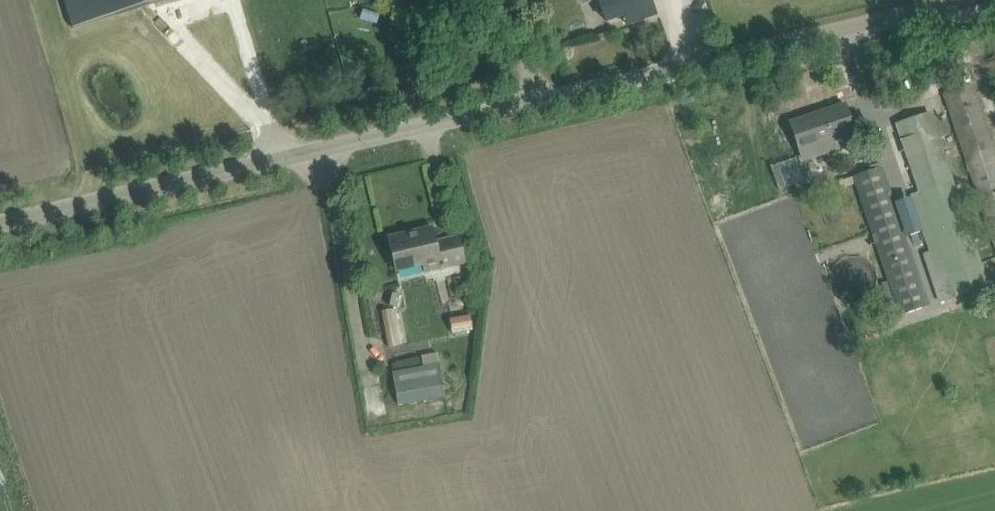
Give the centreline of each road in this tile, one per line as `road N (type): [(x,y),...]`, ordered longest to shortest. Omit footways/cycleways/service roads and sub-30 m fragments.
road 1 (unclassified): [(0,226),(980,0)]

